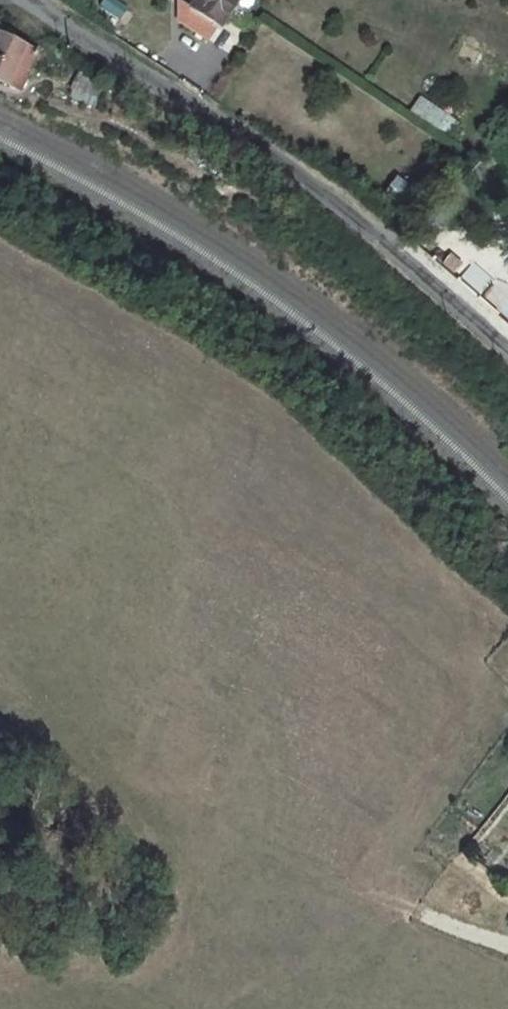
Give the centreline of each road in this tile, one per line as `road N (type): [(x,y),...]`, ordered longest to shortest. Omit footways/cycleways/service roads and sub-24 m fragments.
road 1 (residential): [(23,0),(326,200),(507,361)]

